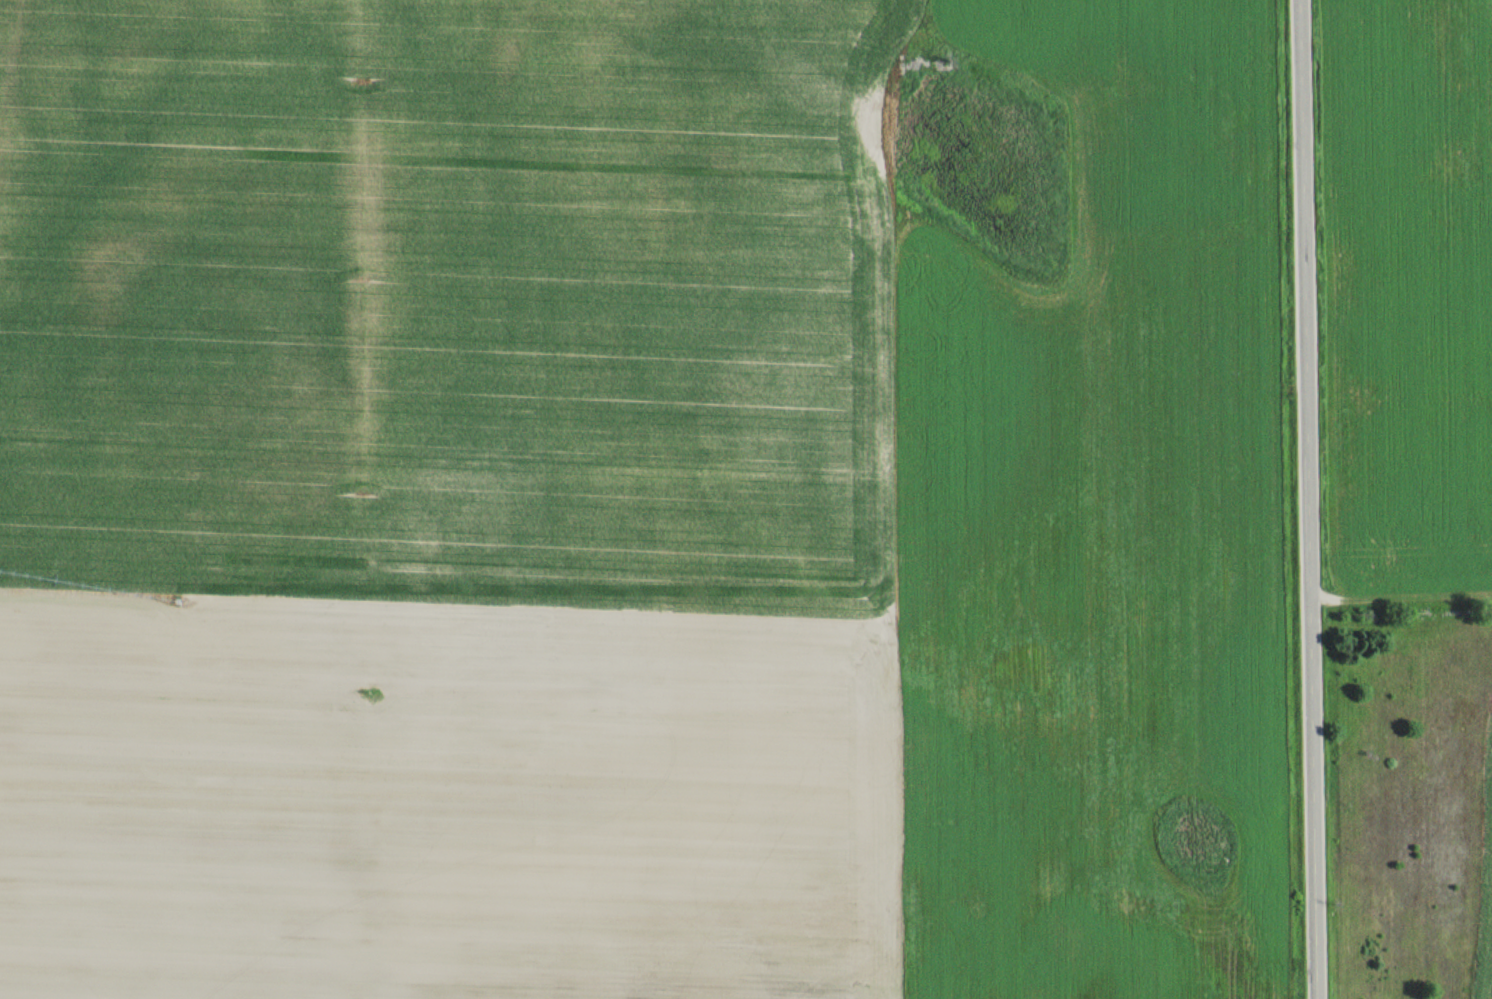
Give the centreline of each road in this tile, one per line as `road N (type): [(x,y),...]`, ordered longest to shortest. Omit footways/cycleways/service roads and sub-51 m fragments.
road 1 (residential): [(1316,998),(1302,0)]

